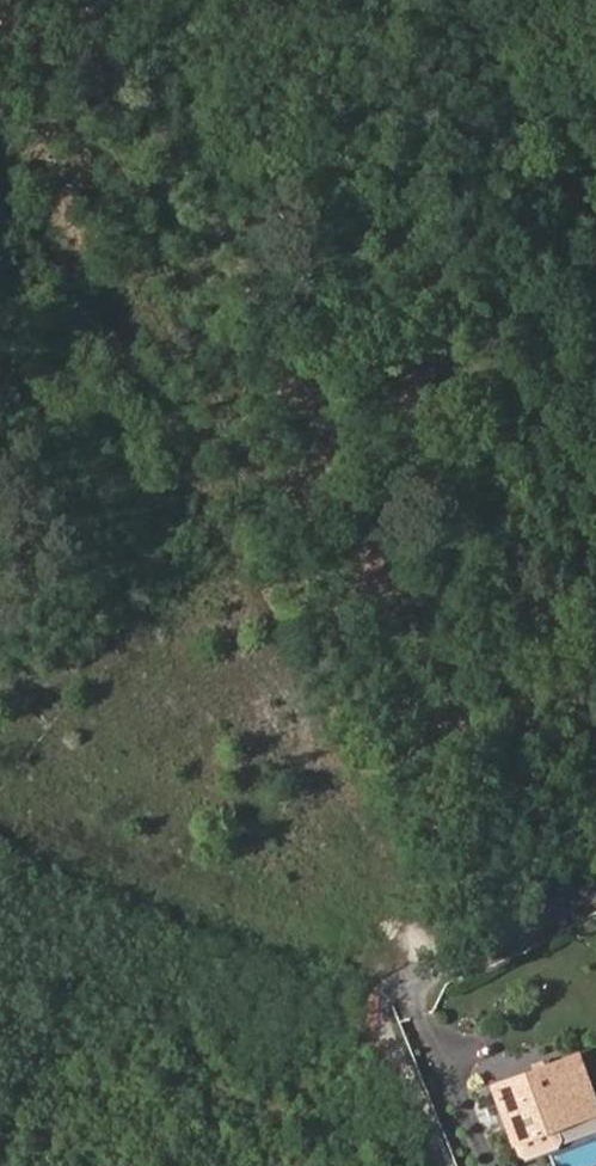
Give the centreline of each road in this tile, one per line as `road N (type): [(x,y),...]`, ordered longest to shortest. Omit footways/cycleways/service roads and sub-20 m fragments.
road 1 (residential): [(595,876),(515,934),(389,972)]

